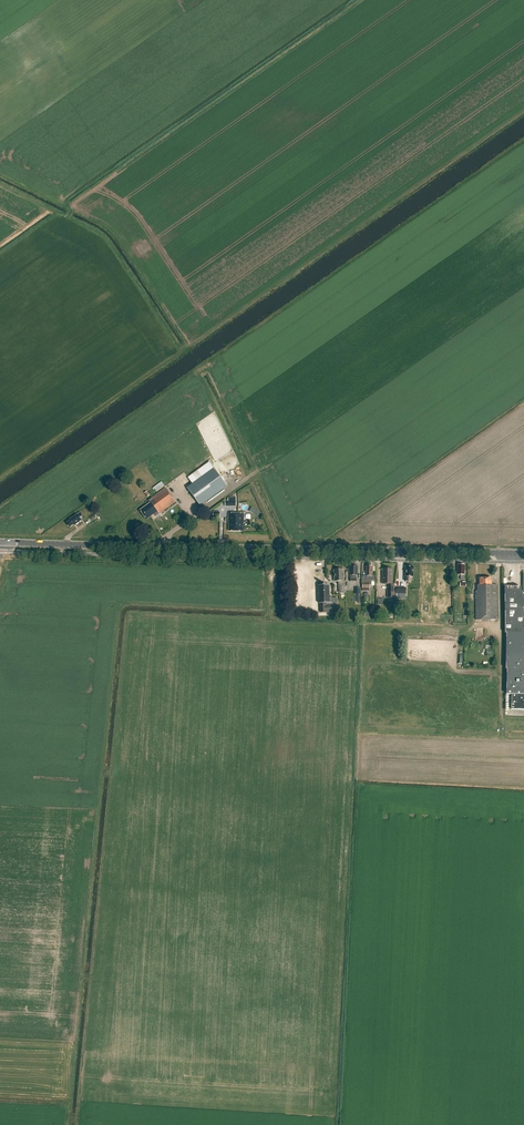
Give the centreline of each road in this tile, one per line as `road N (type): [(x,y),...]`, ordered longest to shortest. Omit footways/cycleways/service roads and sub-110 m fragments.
road 1 (secondary): [(0,542),(523,553)]

